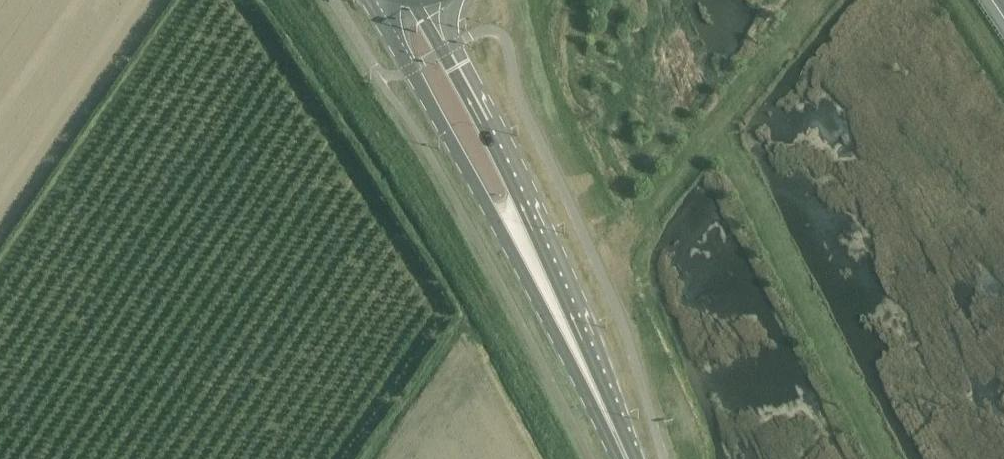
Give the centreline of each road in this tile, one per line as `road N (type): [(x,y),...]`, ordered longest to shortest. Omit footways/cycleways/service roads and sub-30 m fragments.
road 1 (primary): [(375,10),(496,219),(620,458)]
road 2 (primary): [(632,458),(536,226),(481,123)]
road 3 (motorway): [(481,123),(486,102),(449,31),(456,0)]
road 4 (primary): [(481,123),(417,7)]

